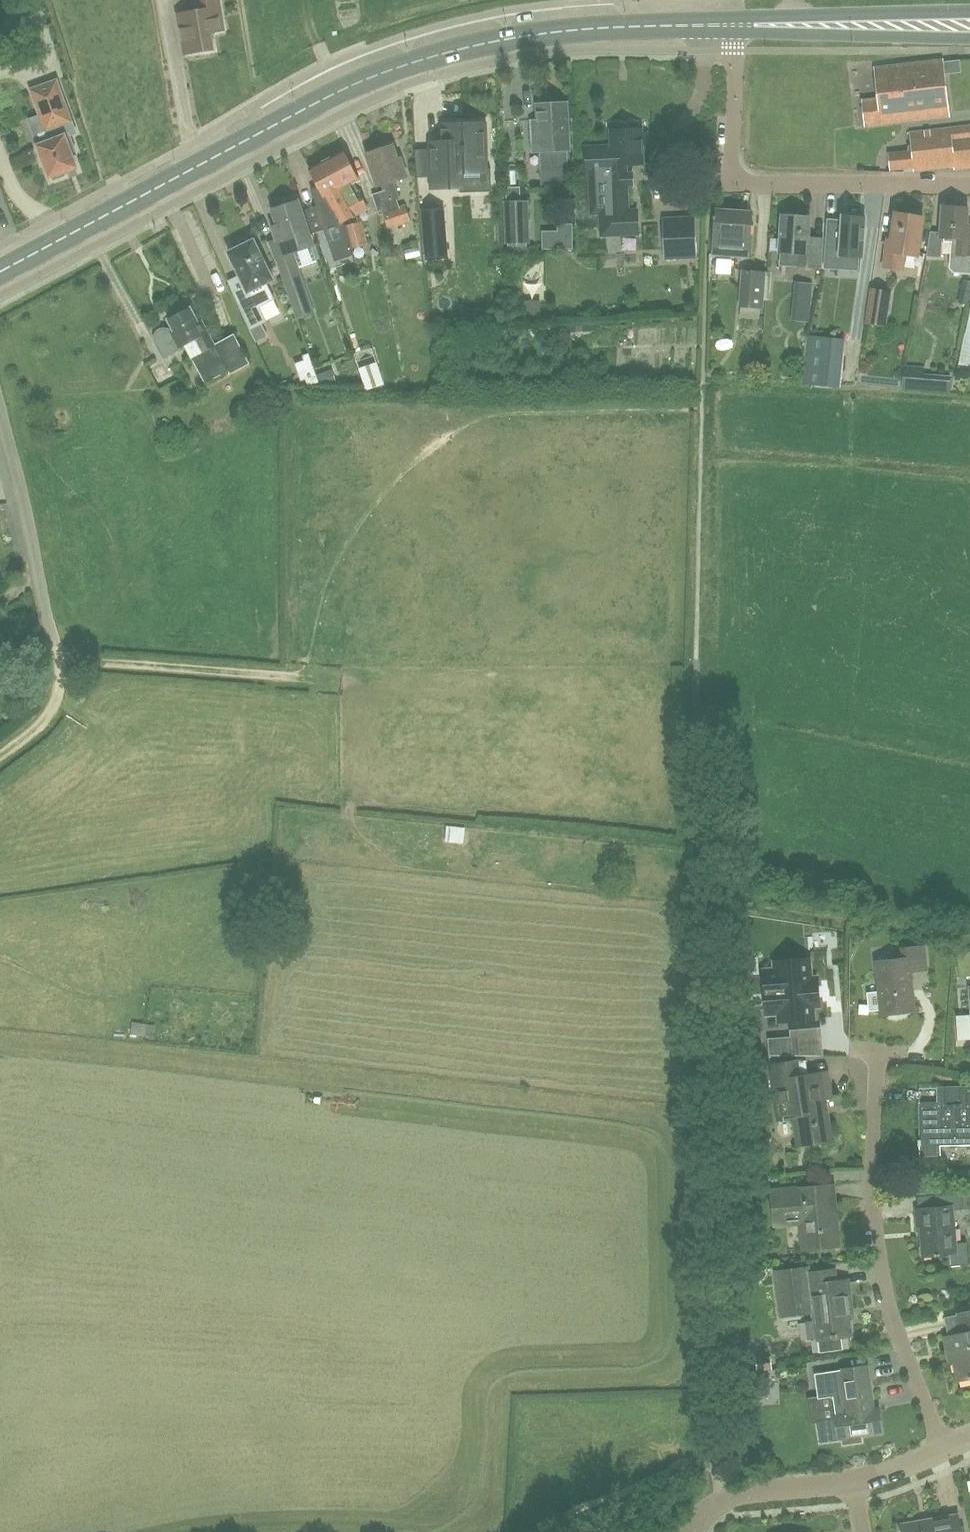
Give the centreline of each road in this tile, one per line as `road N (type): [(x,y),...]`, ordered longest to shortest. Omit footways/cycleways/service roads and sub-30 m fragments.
road 1 (primary): [(0,272),(309,107),(405,66),(546,34),(737,25)]
road 2 (residential): [(943,1448),(883,1282),(872,1177),(877,1053)]
road 3 (residential): [(969,189),(730,184),(737,51)]
road 4 (unclassified): [(58,651),(0,414)]
road 5 (track): [(298,670),(88,660),(58,651)]
road 6 (primary): [(737,25),(969,39)]
road 7 (primary): [(969,13),(737,25)]
road 8 (residential): [(854,1481),(745,1492),(706,1514),(693,1531)]
road 9 (track): [(0,755),(46,715),(57,692),(58,651)]

